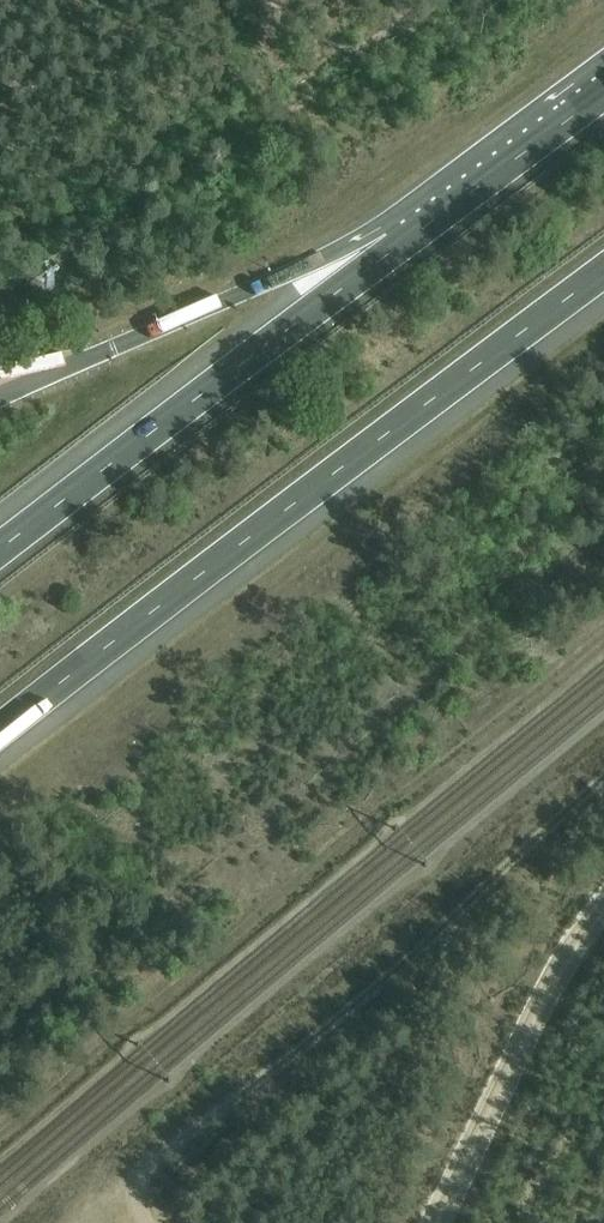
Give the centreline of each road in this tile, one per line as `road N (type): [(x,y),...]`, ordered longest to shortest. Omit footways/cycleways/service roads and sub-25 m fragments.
road 1 (motorway): [(0,735),(603,275)]
road 2 (track): [(150,1222),(141,1186),(154,1161),(424,947),(603,780)]
road 3 (motorway): [(390,252),(0,549)]
road 4 (motorway): [(390,252),(279,280),(114,349)]
road 5 (motorway): [(603,94),(390,252)]

